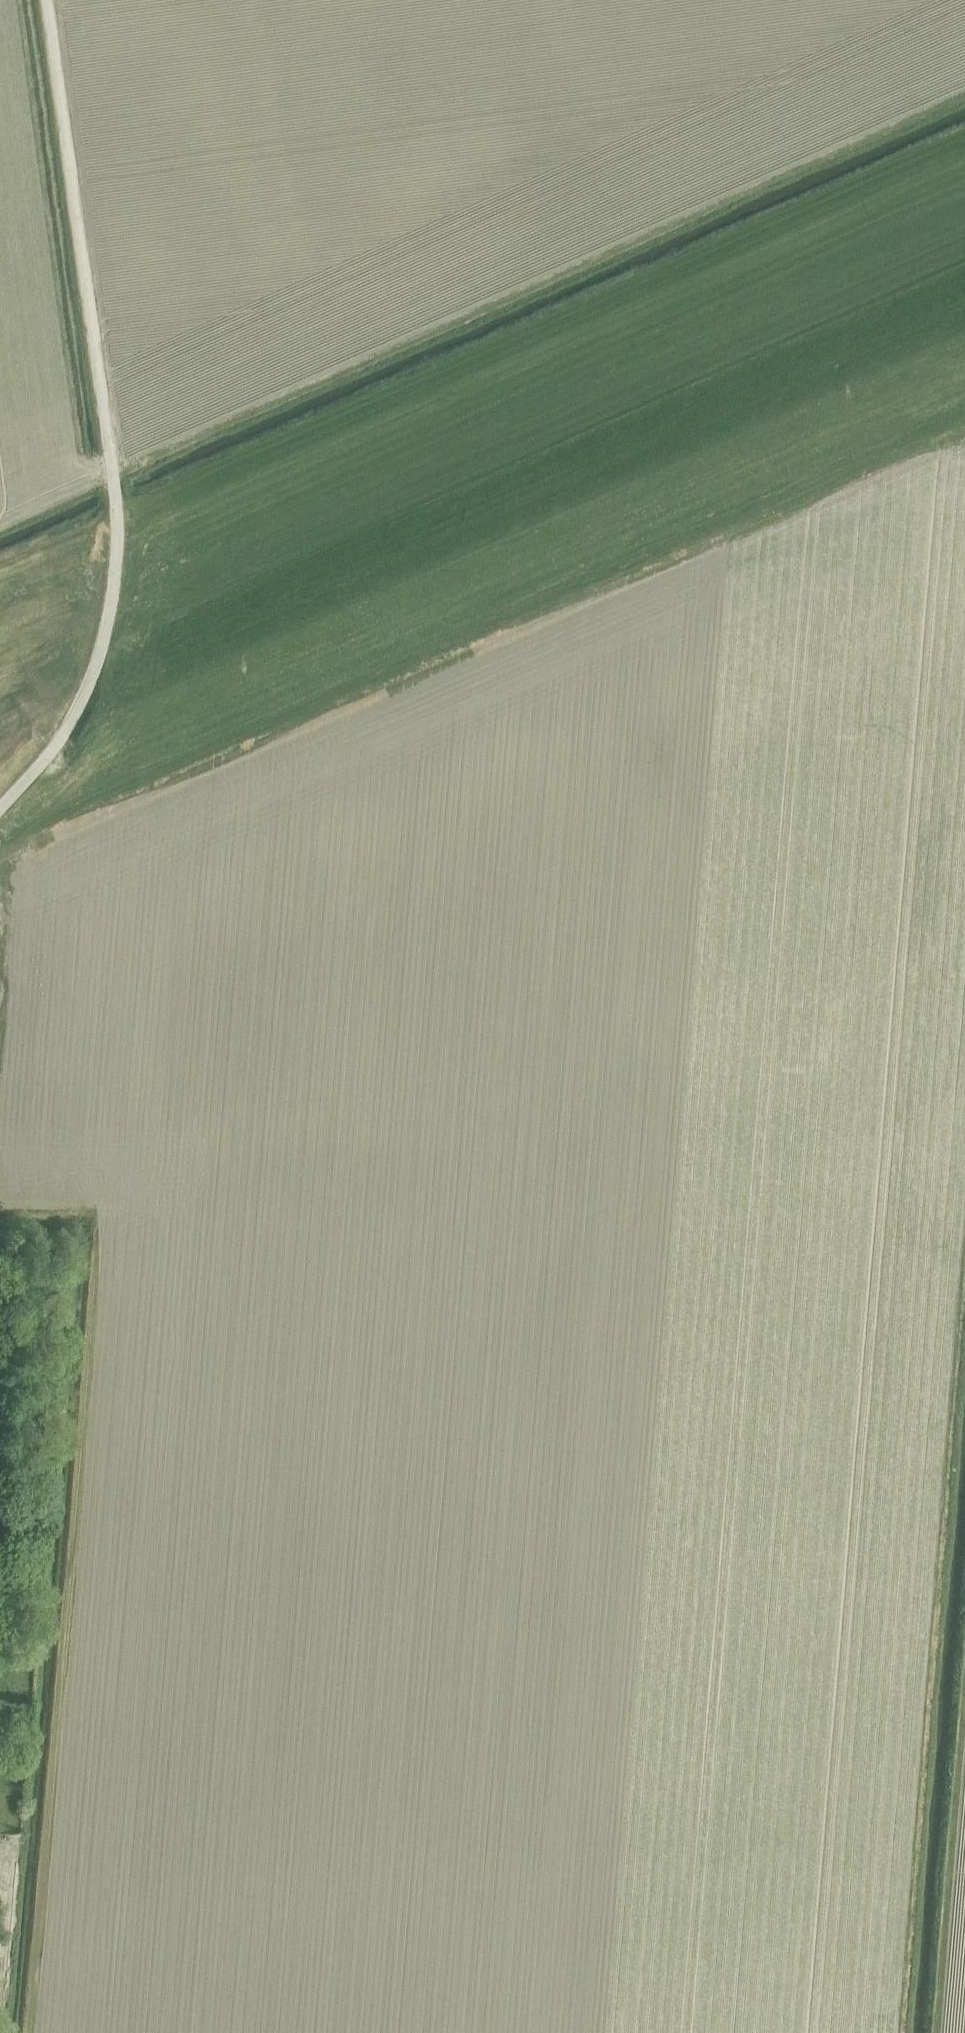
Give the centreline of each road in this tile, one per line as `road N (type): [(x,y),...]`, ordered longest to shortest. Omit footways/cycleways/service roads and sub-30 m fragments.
road 1 (track): [(0,815),(53,763),(109,602),(111,544),(39,0)]

